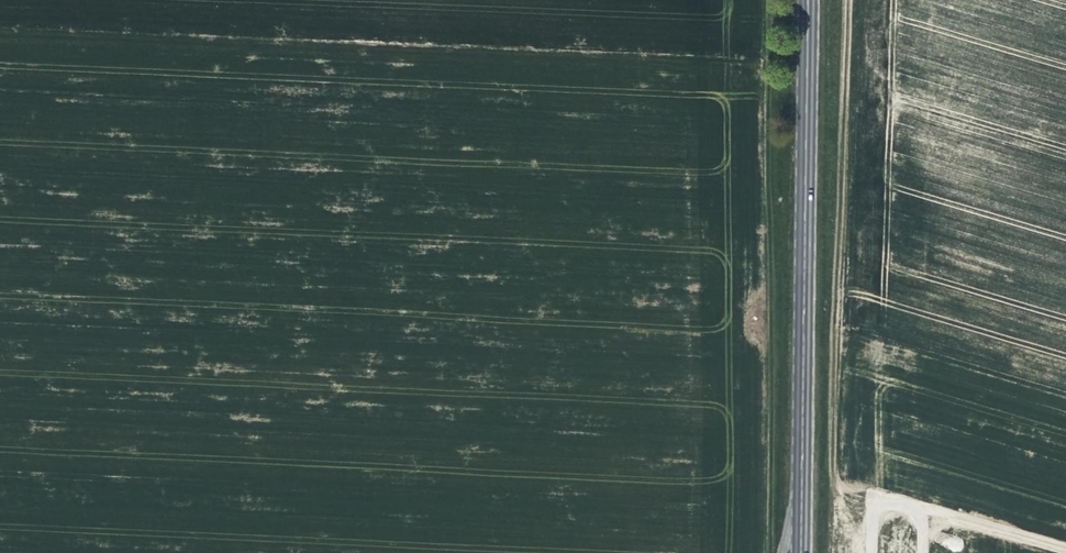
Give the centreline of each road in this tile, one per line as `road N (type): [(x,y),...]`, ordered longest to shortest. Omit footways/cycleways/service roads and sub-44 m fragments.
road 1 (primary): [(805,0),(798,552)]
road 2 (track): [(1065,552),(922,510)]

